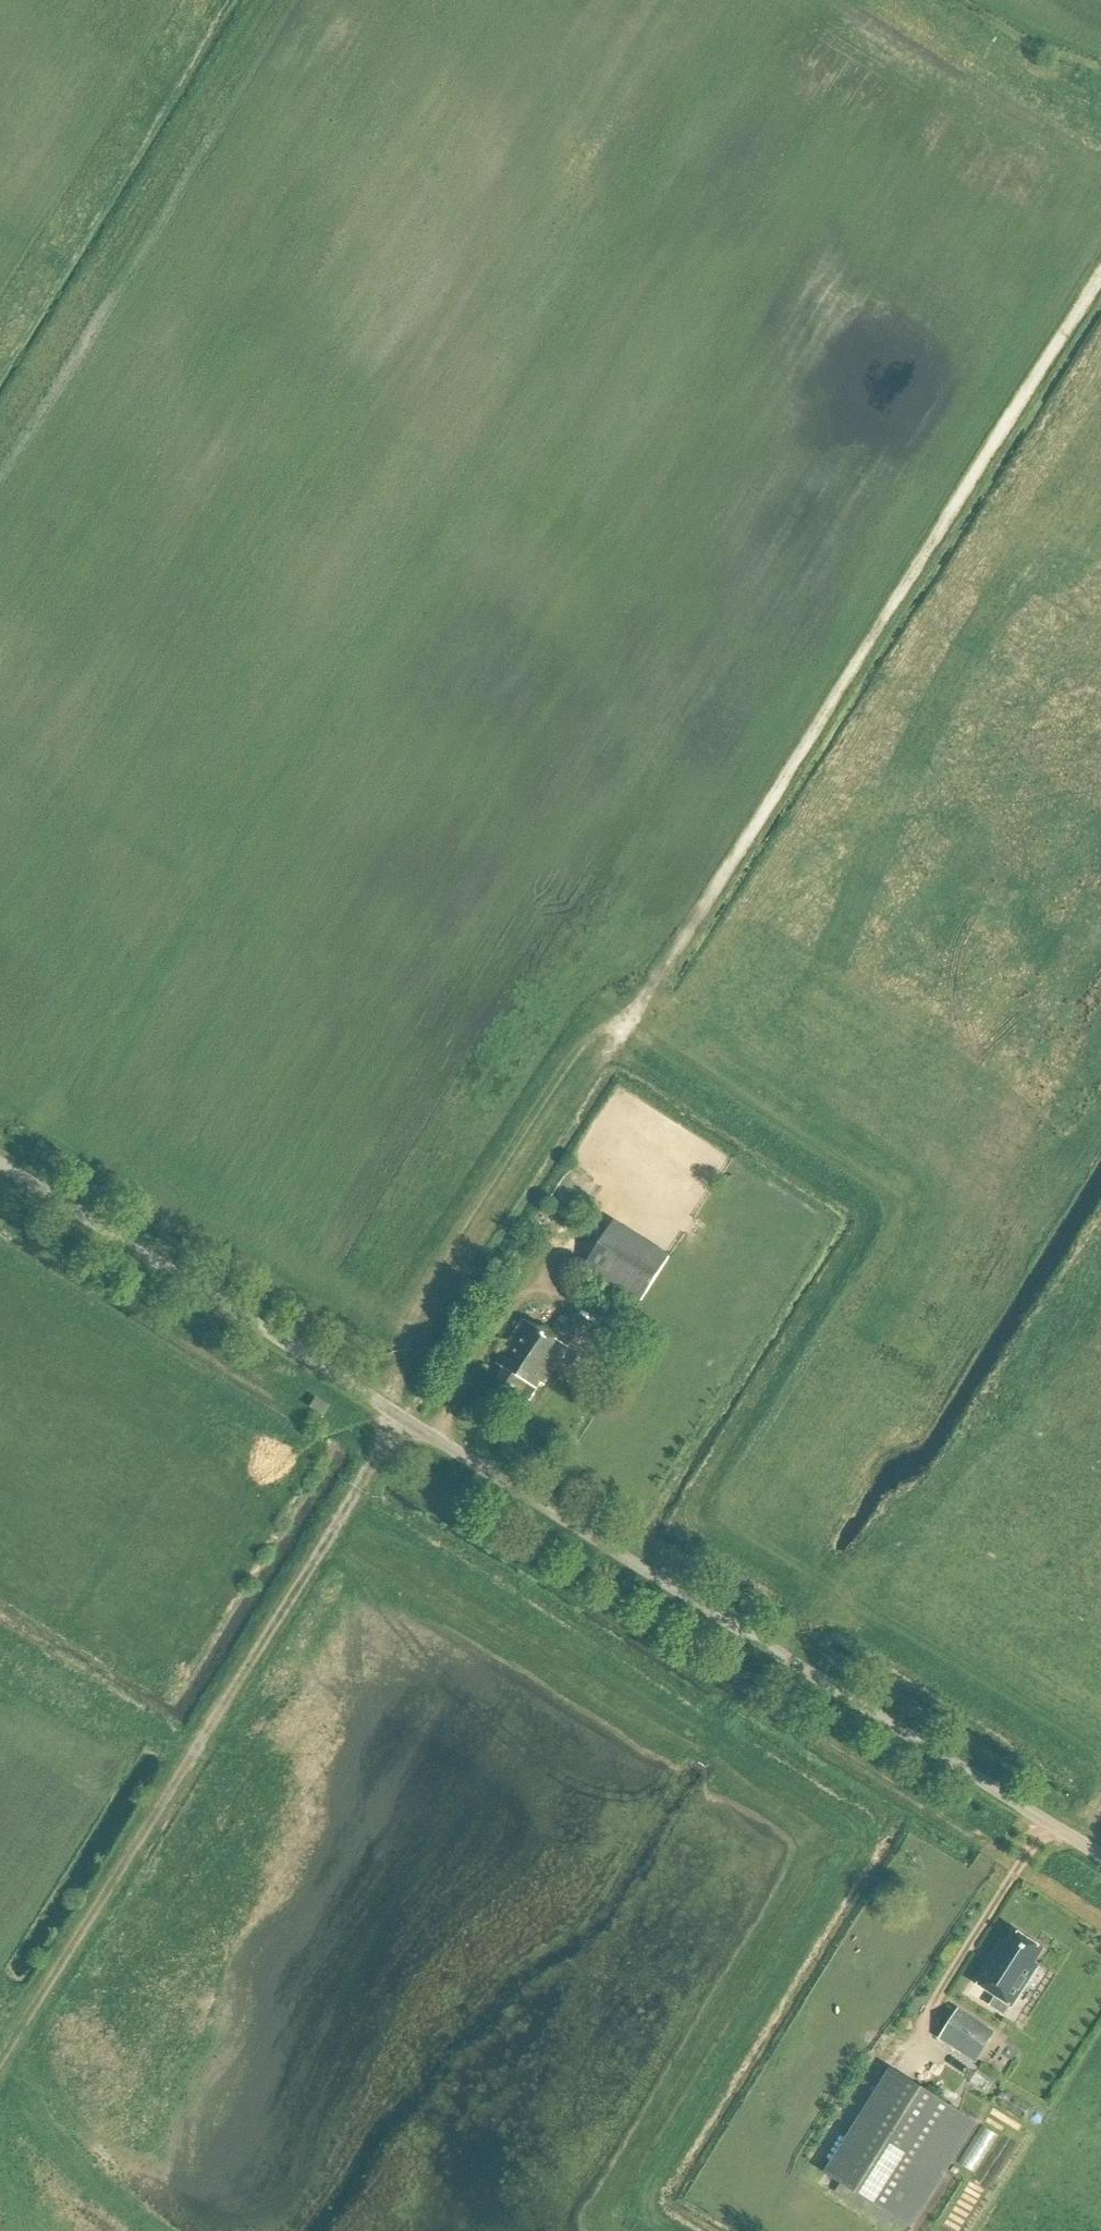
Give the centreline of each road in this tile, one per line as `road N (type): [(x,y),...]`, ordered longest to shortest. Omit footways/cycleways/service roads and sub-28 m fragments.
road 1 (track): [(1100,272),(697,922),(630,1016),(580,1052),(418,1296),(405,1329),(395,1413)]
road 2 (unclassified): [(1100,1858),(0,1165)]
road 3 (track): [(357,1487),(0,2070)]

